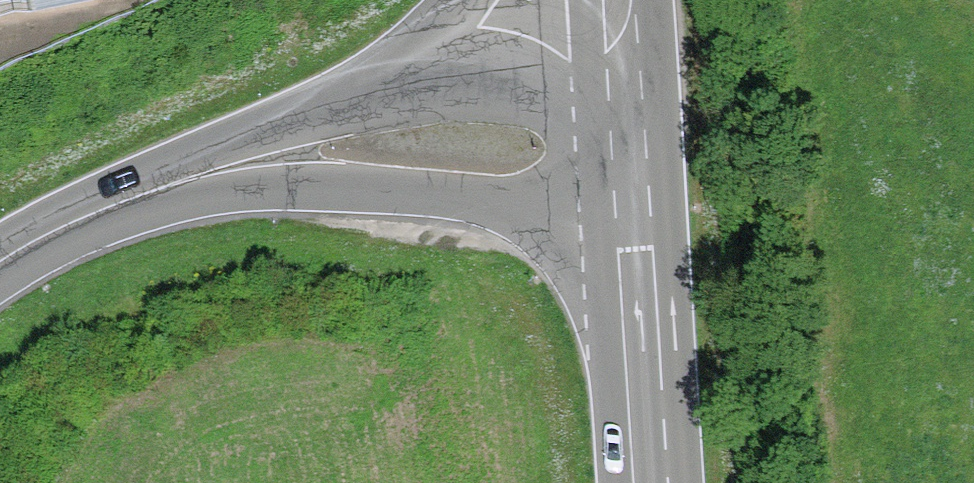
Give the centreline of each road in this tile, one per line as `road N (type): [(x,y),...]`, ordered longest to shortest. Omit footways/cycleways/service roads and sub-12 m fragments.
road 1 (secondary): [(209,176),(636,217)]
road 2 (secondary): [(636,217),(573,107),(499,76),(408,81),(330,105)]
road 3 (secondary): [(636,217),(651,482)]
road 4 (secondary): [(209,176),(95,213),(0,263)]
road 5 (secondary): [(616,0),(636,217)]
road 6 (secondary): [(460,0),(330,105)]
road 7 (secondary): [(330,105),(209,176)]

